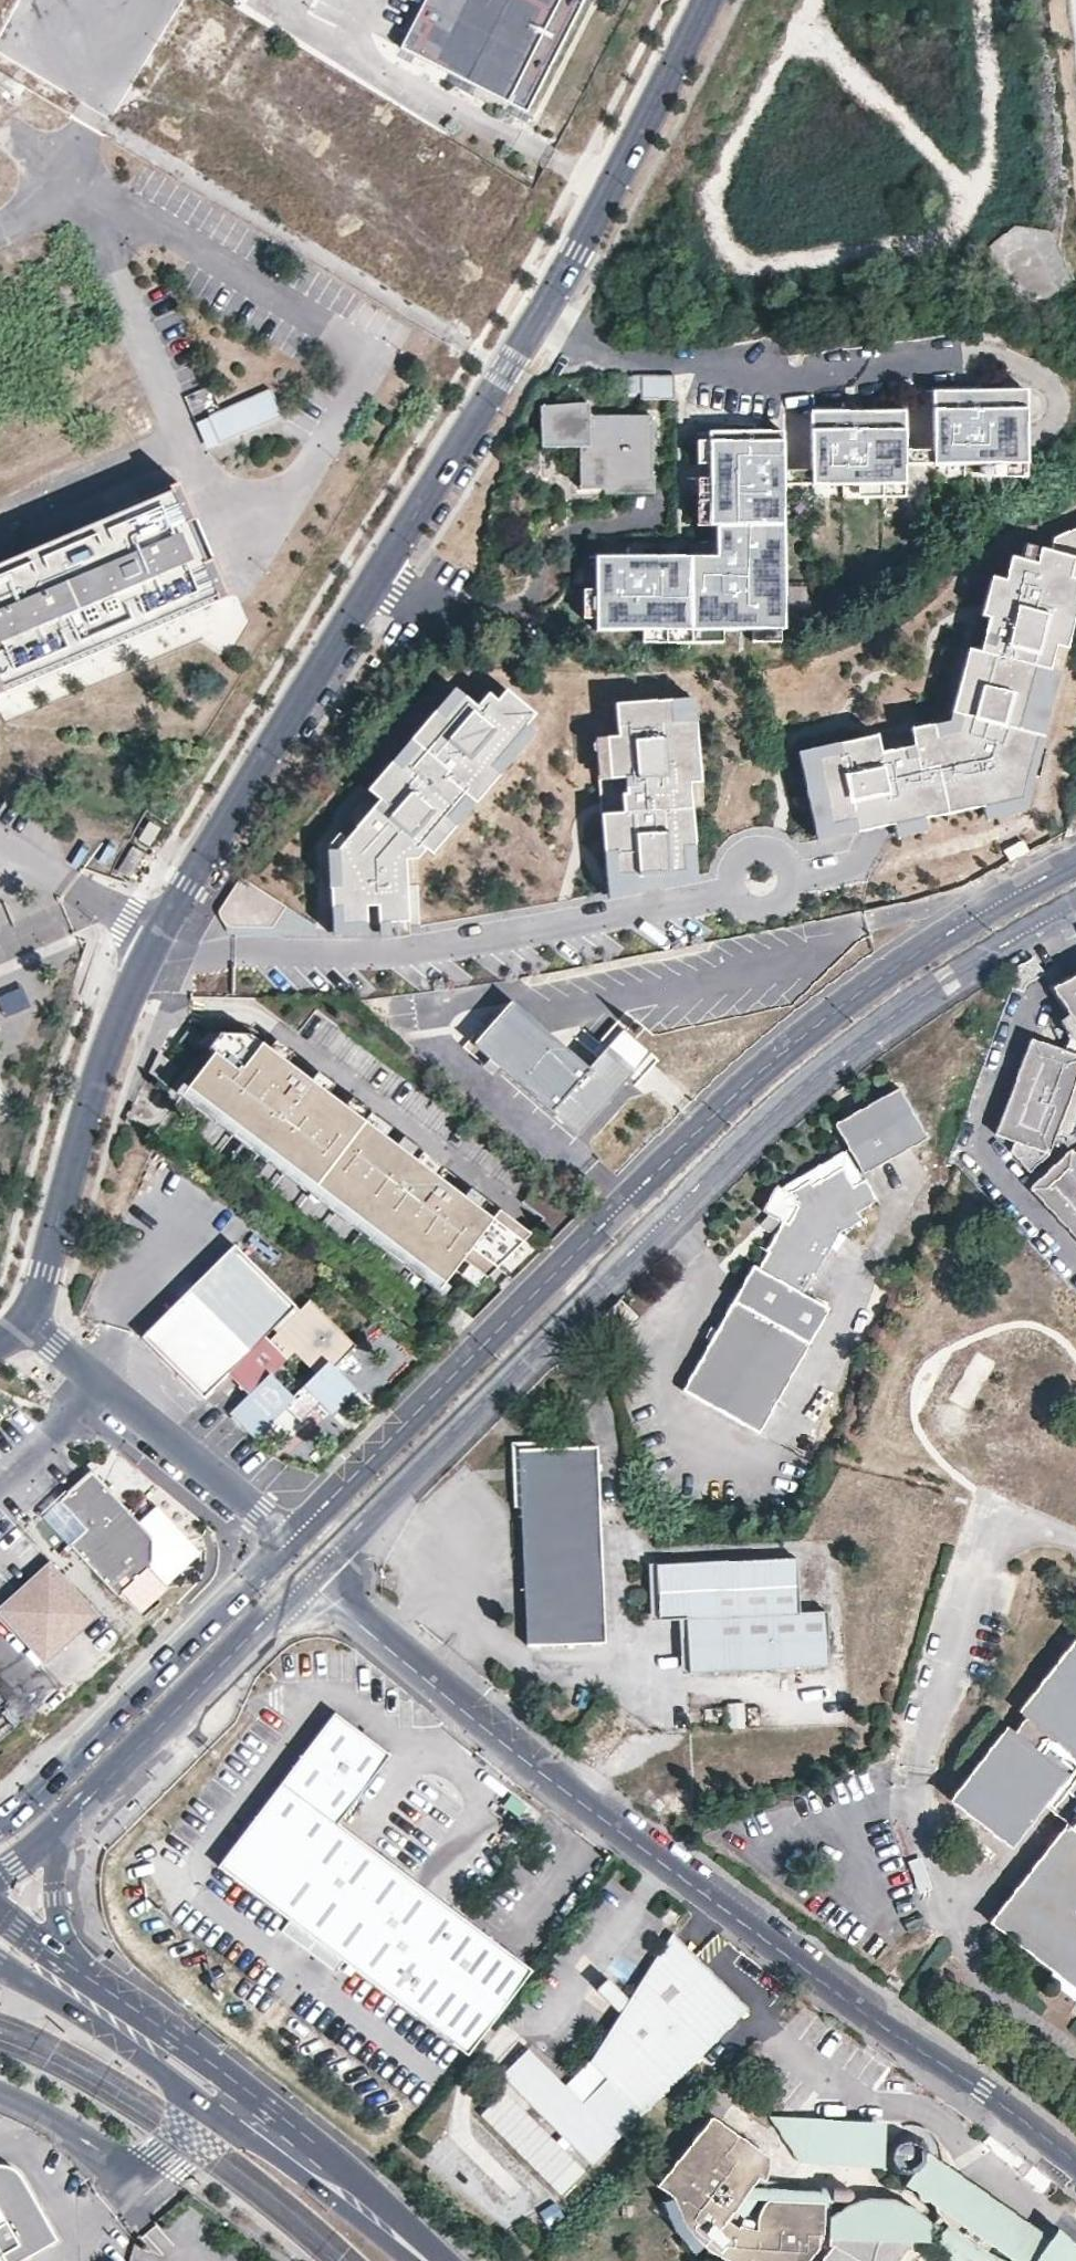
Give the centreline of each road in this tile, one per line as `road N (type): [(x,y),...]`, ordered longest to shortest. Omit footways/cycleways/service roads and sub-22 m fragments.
road 1 (residential): [(536,330),(151,950),(86,1119),(31,1316)]
road 2 (secondary): [(1075,864),(849,1002),(731,1106),(290,1543)]
road 3 (secondary): [(308,1583),(811,1085),(947,980),(1075,908)]
road 4 (residential): [(308,1583),(546,1776),(1075,2163)]
road 5 (residential): [(958,359),(871,375),(756,381),(697,365),(605,356),(536,330)]
road 6 (secondary): [(290,1543),(71,1765),(0,1825)]
road 7 (residential): [(712,0),(536,330)]
road 8 (residential): [(290,1543),(31,1316)]
road 9 (secondary): [(71,1813),(308,1583)]
road 10 (residential): [(240,2113),(147,2192),(67,2123),(0,2092)]
road 11 (secondary): [(0,1961),(209,2108),(240,2113)]
road 12 (secondary): [(240,2113),(430,2260)]
road 13 (secondary): [(240,2113),(230,2077),(78,1969)]
road 14 (unclassified): [(77,195),(88,127),(165,0)]
road 15 (secondary): [(78,1969),(57,1898),(58,1848),(71,1813)]

